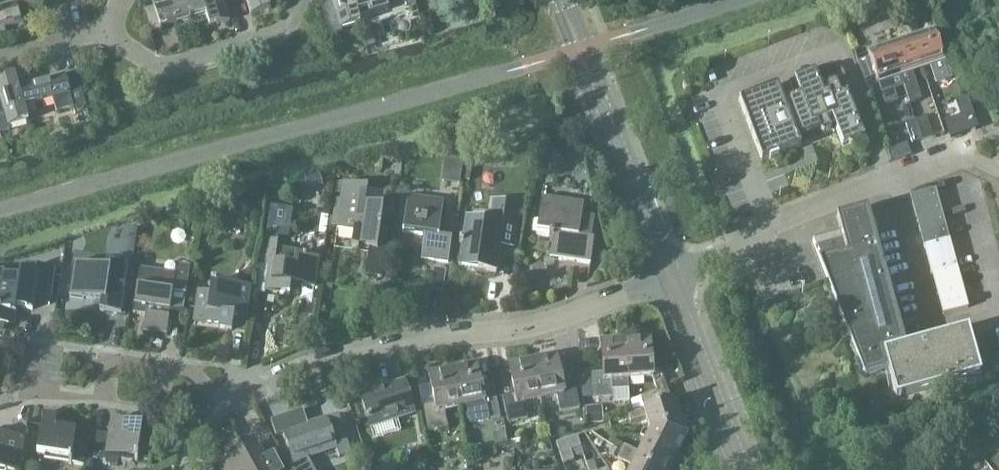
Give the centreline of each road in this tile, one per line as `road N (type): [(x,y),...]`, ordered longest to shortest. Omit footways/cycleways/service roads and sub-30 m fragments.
road 1 (residential): [(226,406),(365,345),(527,329),(669,278)]
road 2 (residential): [(669,278),(772,223),(950,153),(998,178)]
road 3 (tertiary): [(669,278),(562,0)]
road 4 (residential): [(101,29),(149,61),(170,65),(265,39),(282,29),(299,0)]
road 5 (residential): [(109,354),(32,345),(24,396),(105,399)]
road 6 (tertiary): [(741,469),(669,278)]

